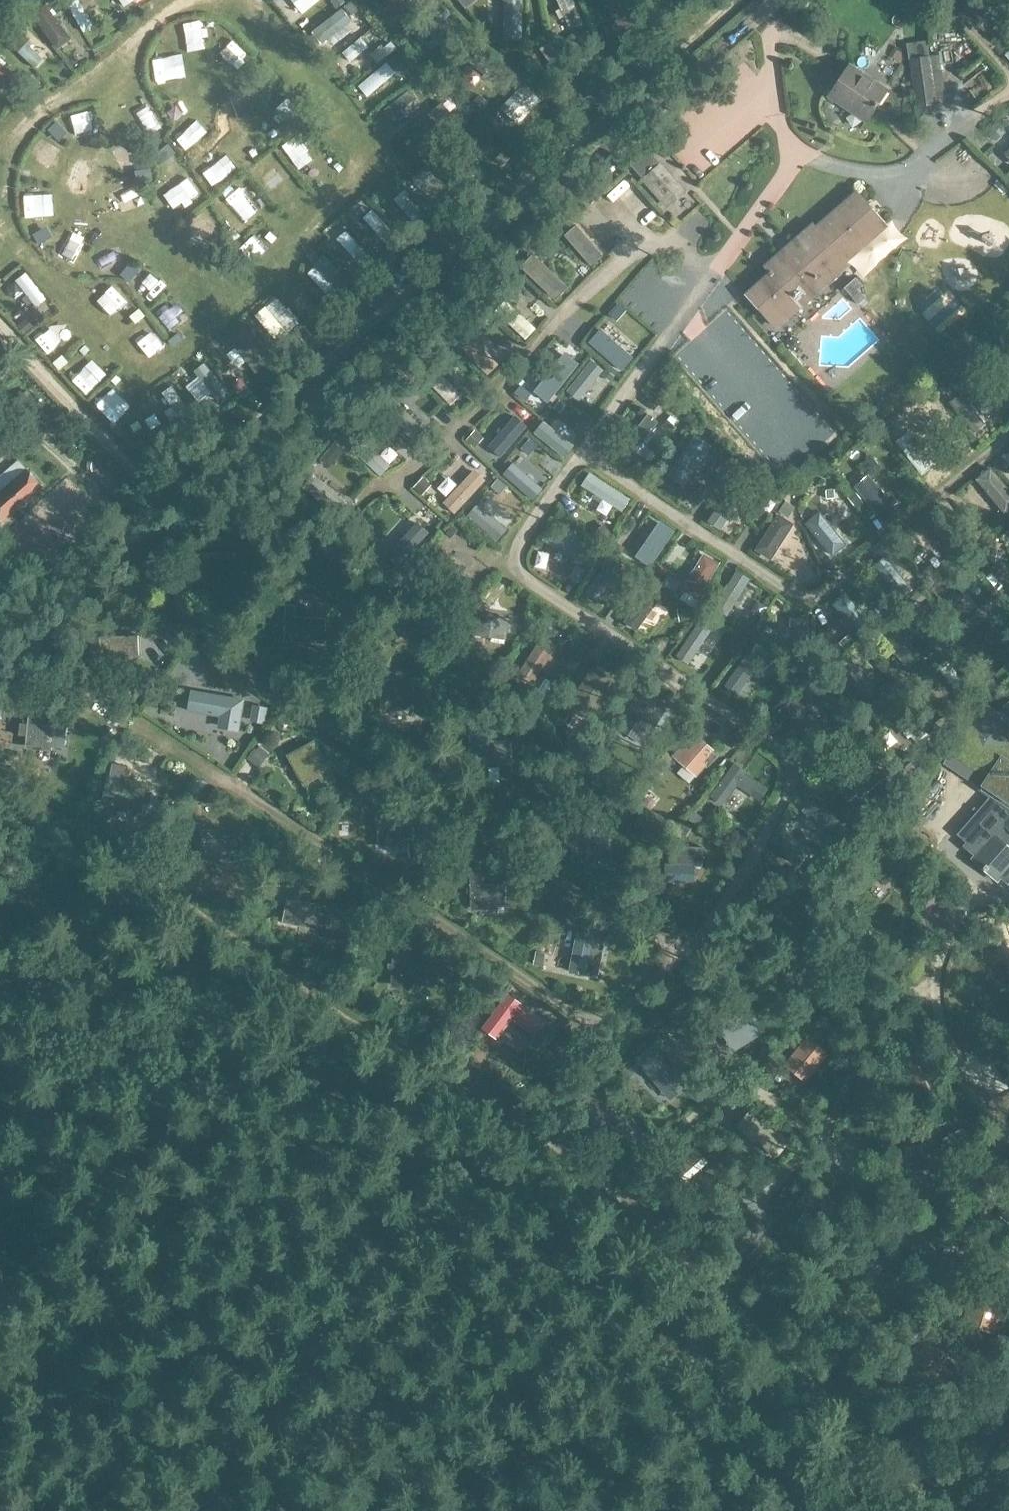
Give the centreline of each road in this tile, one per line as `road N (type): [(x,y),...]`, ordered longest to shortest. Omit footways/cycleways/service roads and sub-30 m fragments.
road 1 (track): [(961,1510),(453,1086),(0,783)]
road 2 (track): [(0,633),(728,9),(758,16)]
road 3 (track): [(132,1510),(453,1086)]
road 4 (track): [(0,220),(4,152),(34,113),(153,20),(209,0)]

